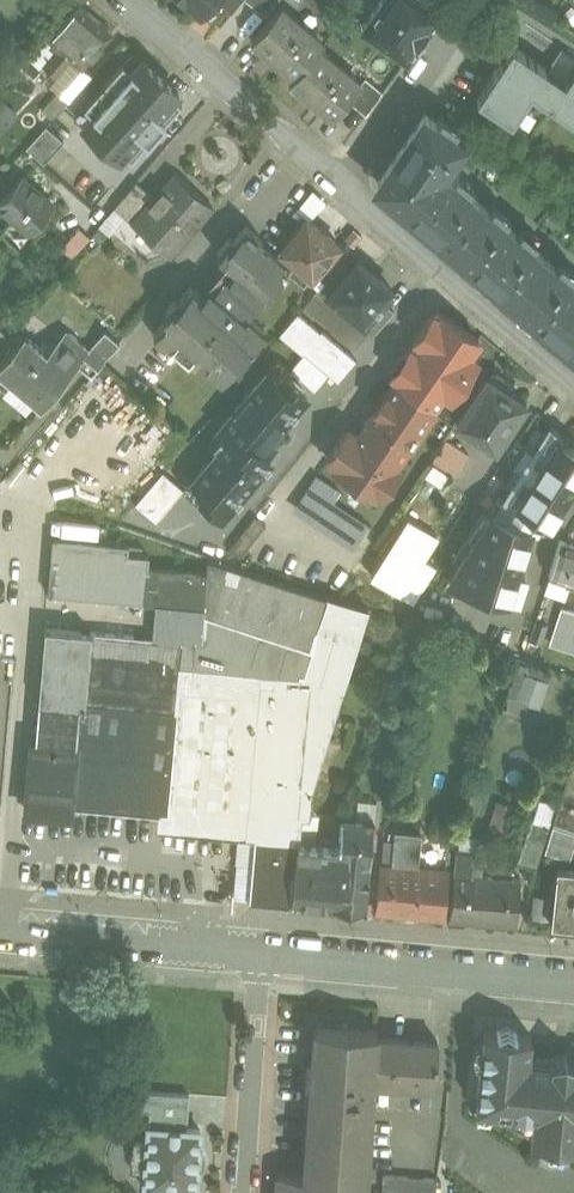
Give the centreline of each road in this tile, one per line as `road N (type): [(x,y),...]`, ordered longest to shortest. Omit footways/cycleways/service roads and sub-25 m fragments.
road 1 (residential): [(573,381),(129,0)]
road 2 (tertiary): [(259,949),(573,982)]
road 3 (tertiary): [(0,925),(259,949)]
road 4 (residential): [(241,1192),(259,949)]

